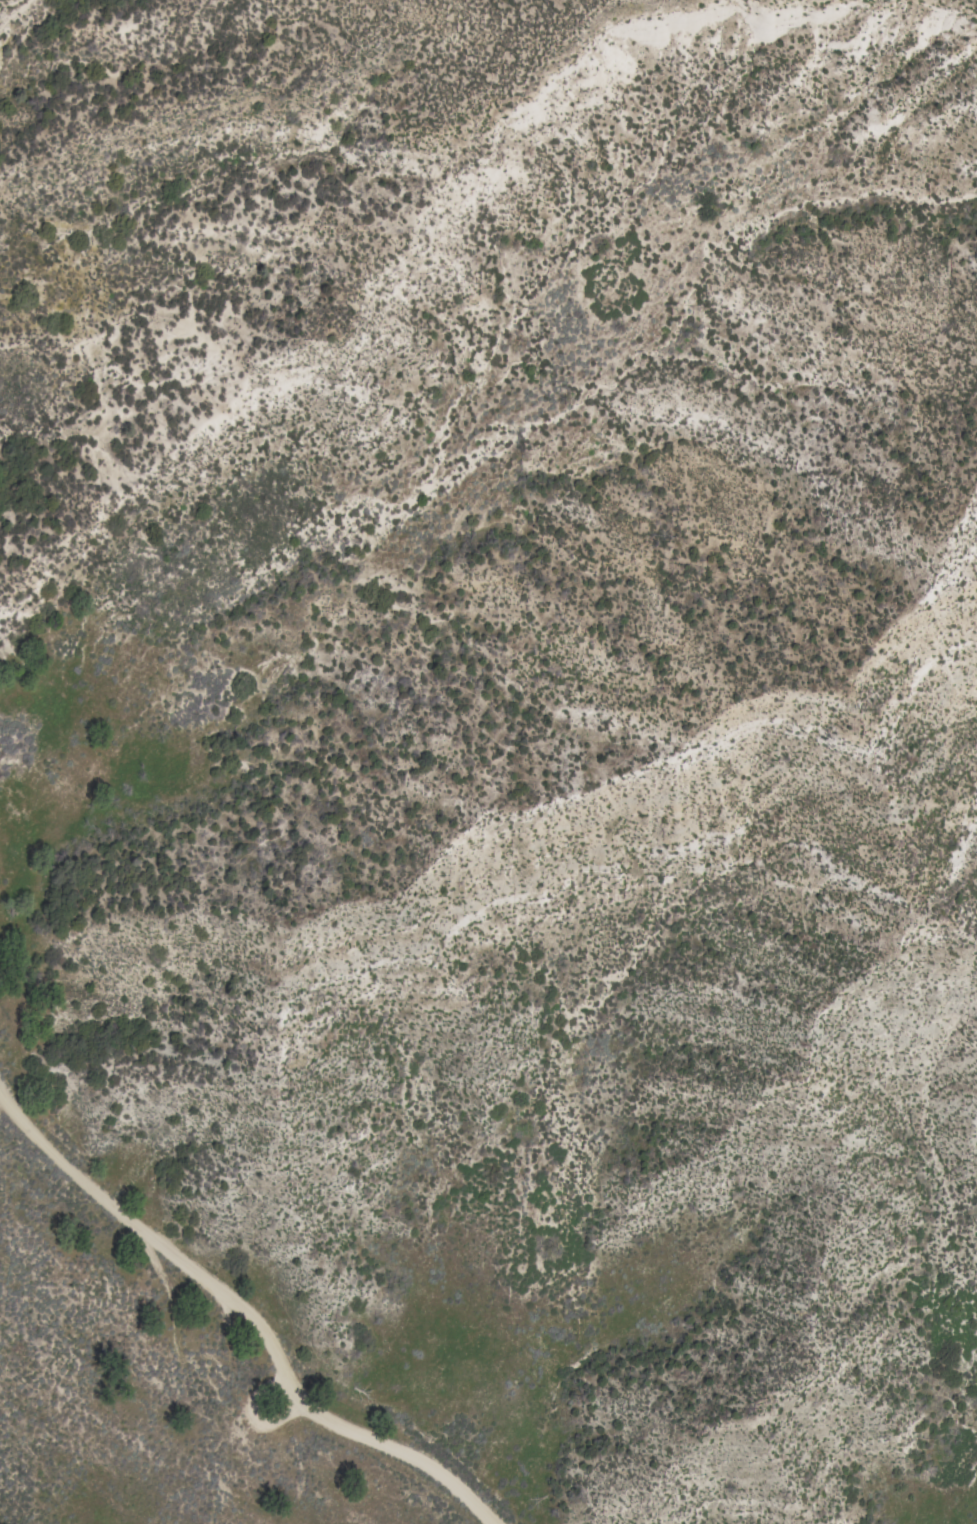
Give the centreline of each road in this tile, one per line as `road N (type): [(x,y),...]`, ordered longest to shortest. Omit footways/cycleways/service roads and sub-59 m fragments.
road 1 (residential): [(0,1101),(105,1204),(264,1327),(320,1418),(435,1472),(498,1523)]

